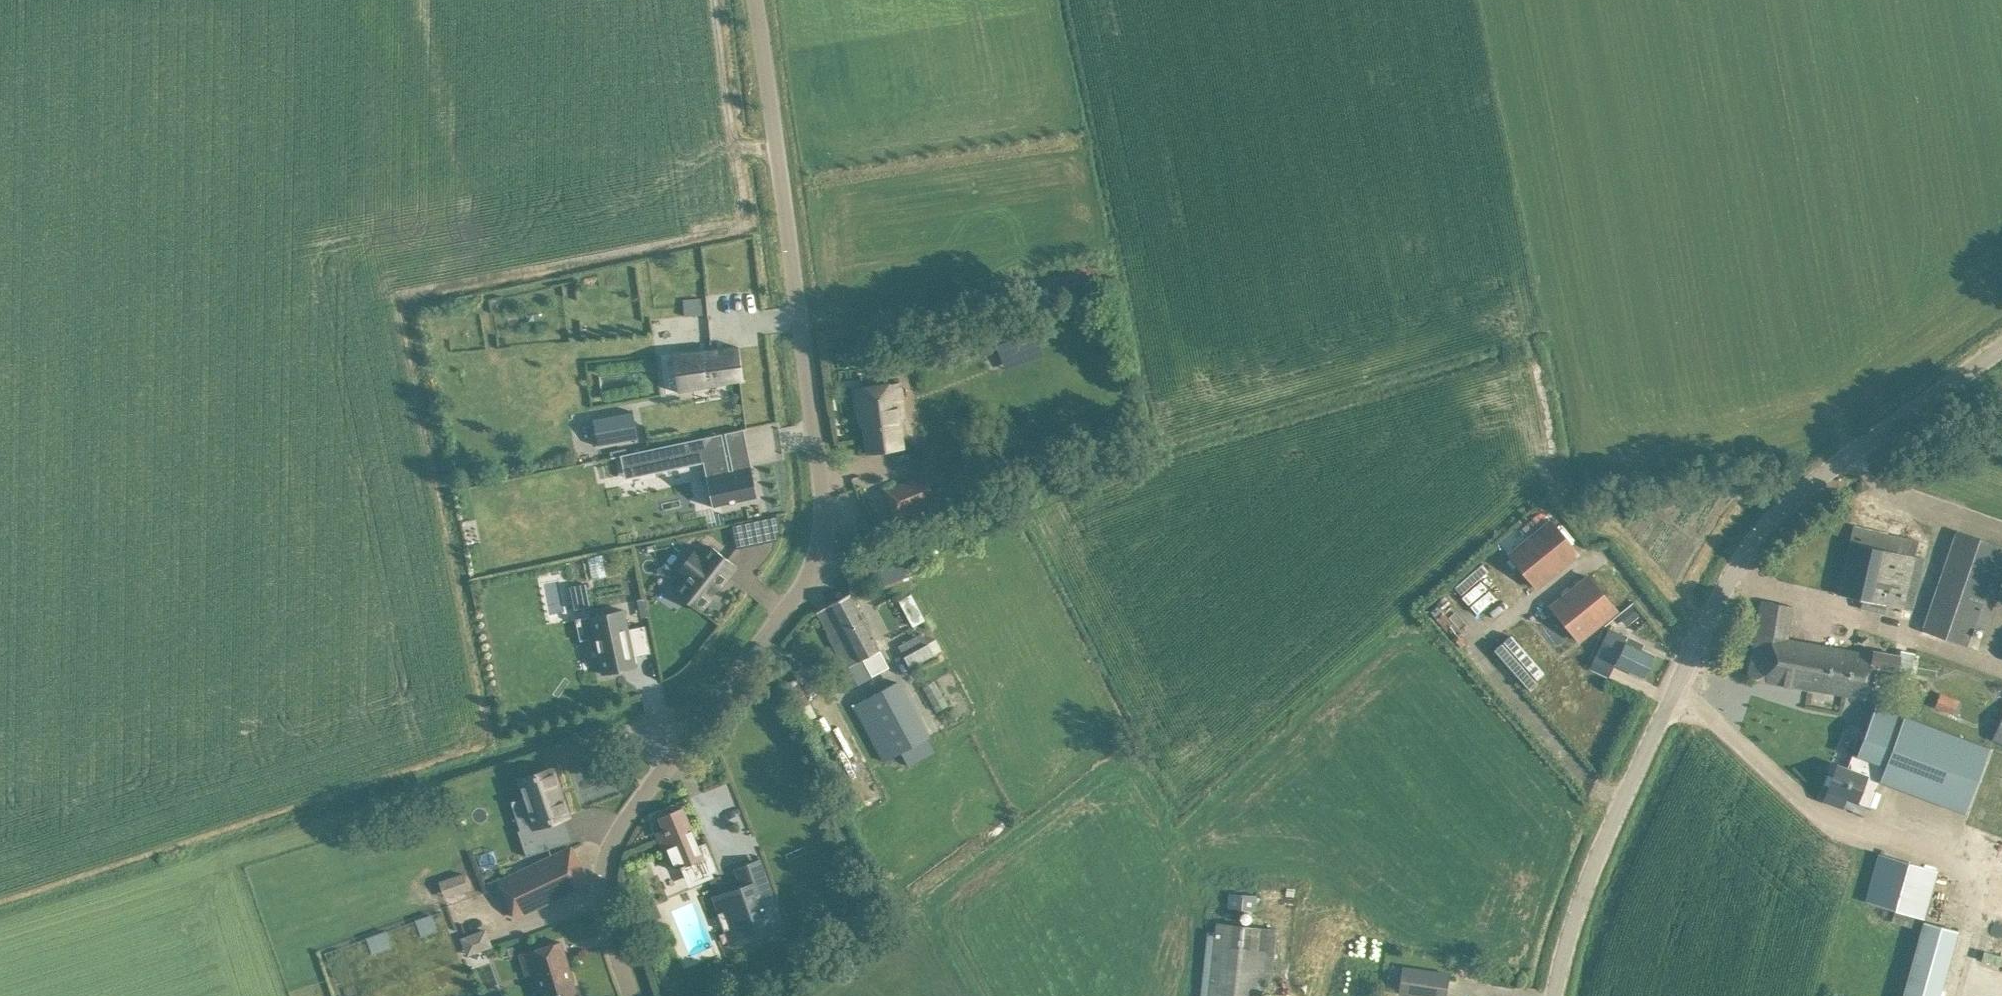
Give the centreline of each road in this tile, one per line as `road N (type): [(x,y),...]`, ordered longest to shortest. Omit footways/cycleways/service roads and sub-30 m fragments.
road 1 (unclassified): [(631,995),(603,896),(608,853),(802,588),(823,530),(756,0)]
road 2 (unclassified): [(1555,995),(1602,843),(1744,553),(1806,487),(2001,348)]

